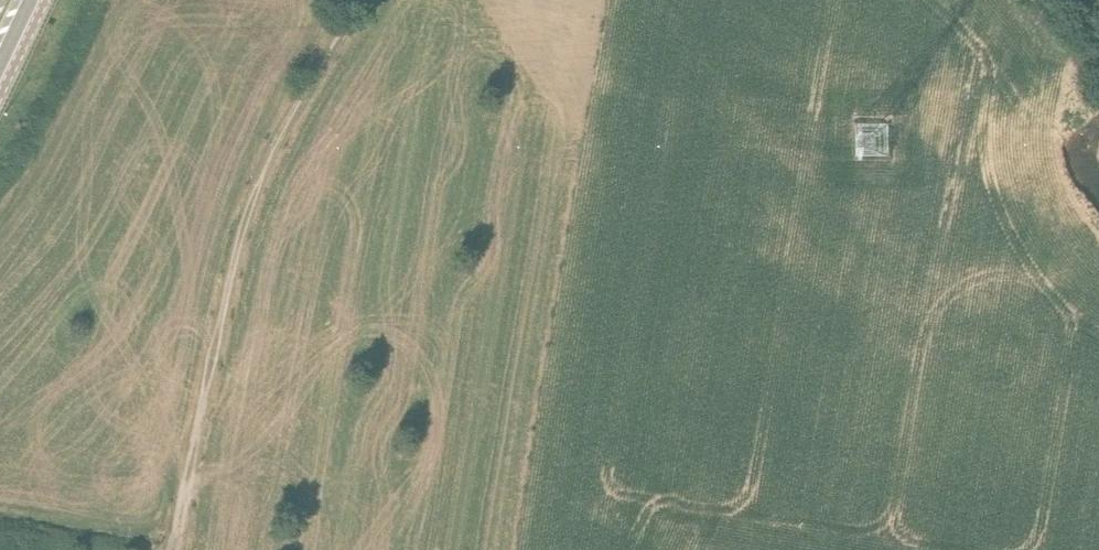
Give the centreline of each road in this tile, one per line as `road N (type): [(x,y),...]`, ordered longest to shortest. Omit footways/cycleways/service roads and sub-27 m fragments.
road 1 (track): [(362,0),(272,145),(249,199),(171,549)]

